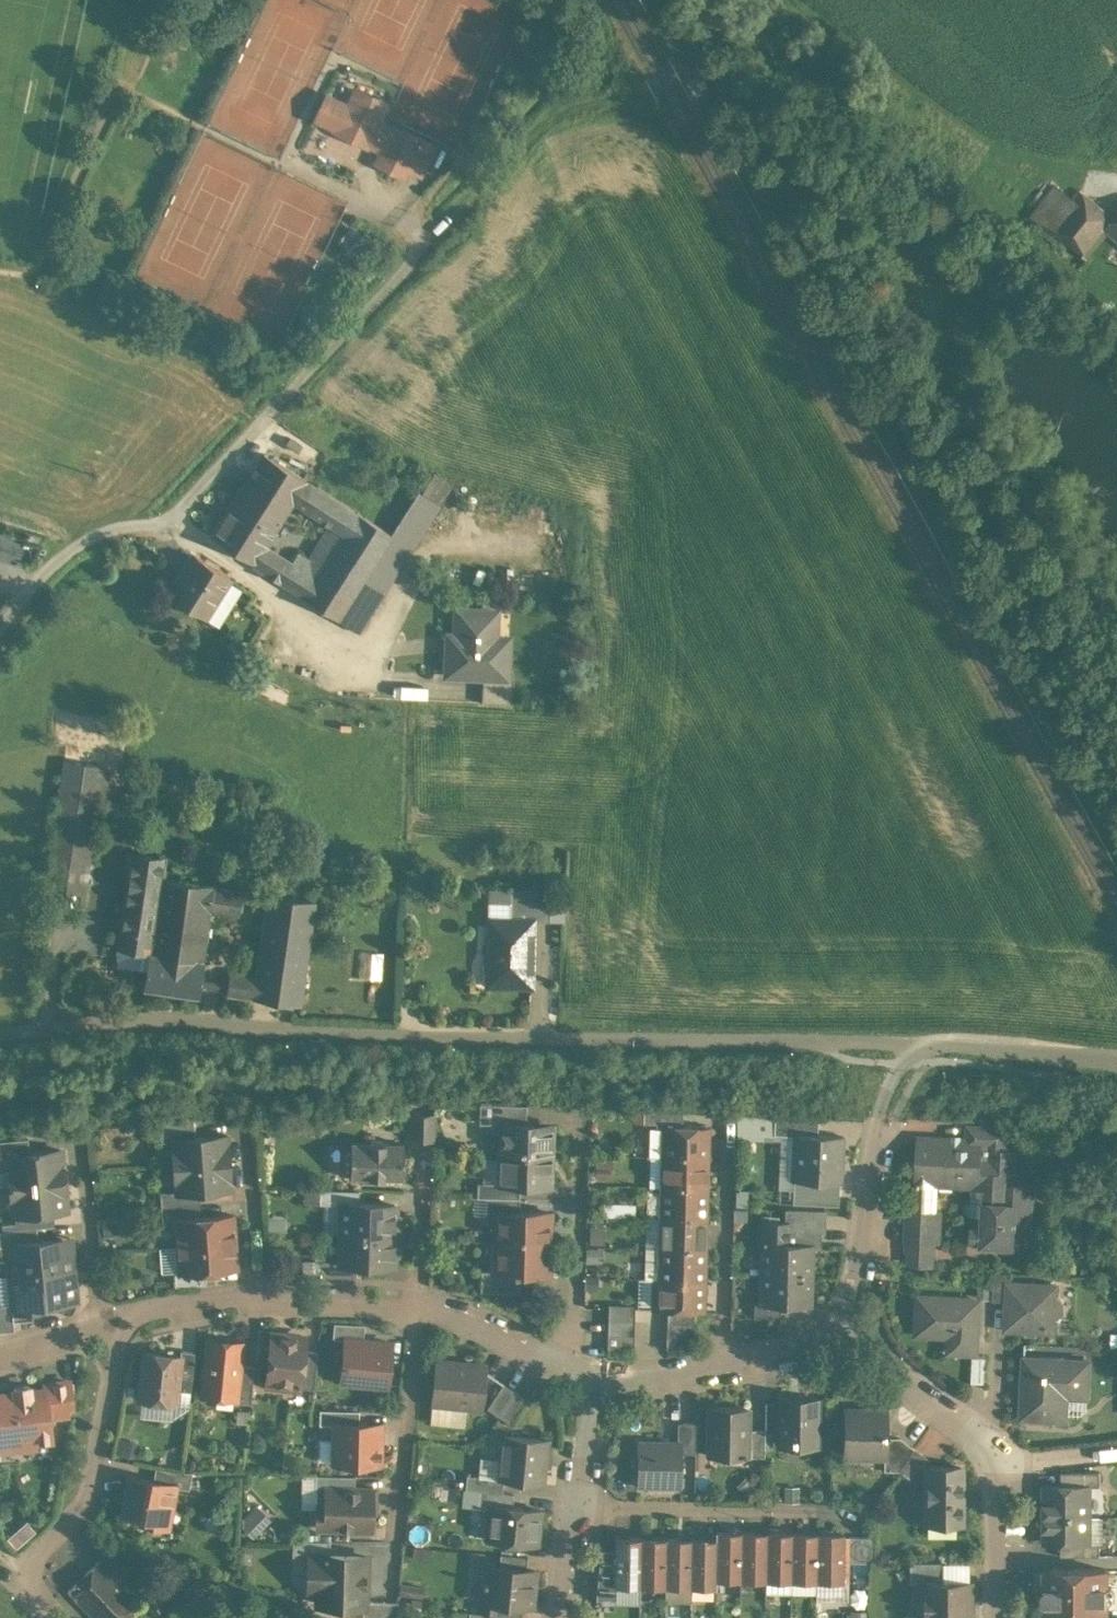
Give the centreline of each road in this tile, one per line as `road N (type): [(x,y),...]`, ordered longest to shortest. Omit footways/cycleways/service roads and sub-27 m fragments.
road 1 (track): [(0,643),(80,552),(199,503),(432,234),(560,115),(705,58),(675,0)]
road 2 (unclassified): [(906,1045),(454,1037),(215,1015),(0,1032)]
road 3 (track): [(780,0),(1000,148),(1083,178),(1116,181)]
road 4 (residential): [(54,1617),(13,1572),(78,1510),(119,1363),(106,1318)]
road 5 (residential): [(849,1335),(906,1045)]
road 6 (track): [(159,520),(255,583),(305,639),(359,663)]
road 7 (residential): [(570,1506),(811,1511)]
road 8 (residential): [(419,1304),(395,1539)]
road 9 (residential): [(587,1393),(575,1337),(580,1159)]
road 10 (residential): [(717,1366),(728,1138)]
road 11 (unclassified): [(1116,1058),(906,1045)]
road 12 (residential): [(419,1304),(478,1321),(542,1354),(587,1393)]
road 13 (residential): [(993,1459),(955,1415),(849,1335)]
road 14 (residential): [(1010,1617),(1011,1490),(993,1459)]
road 15 (residential): [(106,1318),(263,1299)]
road 16 (residential): [(263,1299),(419,1304)]
road 17 (residential): [(106,1318),(97,1298),(85,1178)]
road 18 (residential): [(849,1335),(717,1366)]
road 19 (residential): [(717,1366),(587,1393)]
road 20 (residential): [(993,1459),(1116,1452)]
road 21 (residential): [(423,1182),(419,1304)]
road 22 (residential): [(252,1178),(263,1299)]

